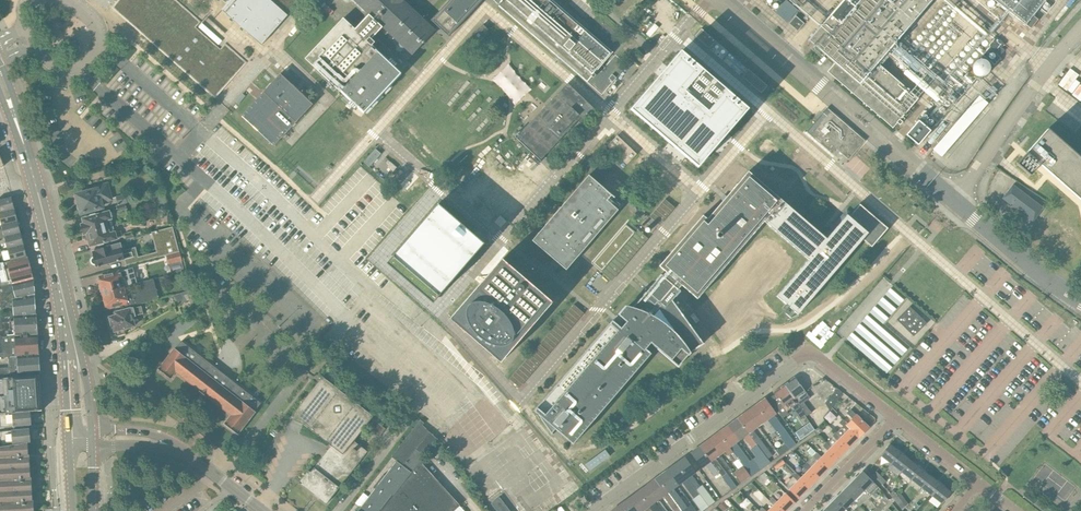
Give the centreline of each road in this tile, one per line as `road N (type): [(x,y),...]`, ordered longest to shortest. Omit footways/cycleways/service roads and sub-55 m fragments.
road 1 (residential): [(593,510),(809,352)]
road 2 (tertiary): [(28,160),(62,300)]
road 3 (residential): [(803,510),(895,416)]
road 4 (tertiary): [(91,428),(62,300)]
road 5 (tertiary): [(62,300),(68,428)]

